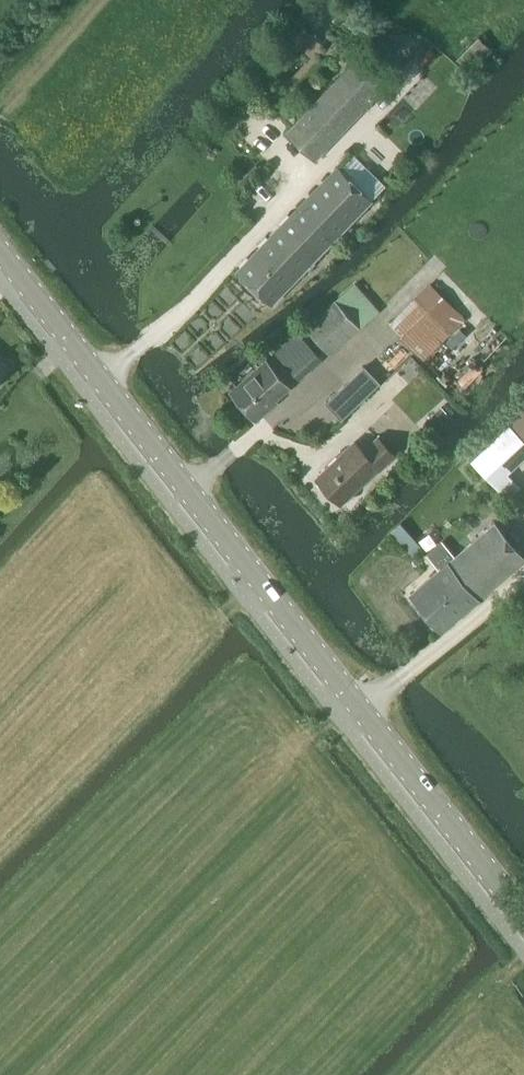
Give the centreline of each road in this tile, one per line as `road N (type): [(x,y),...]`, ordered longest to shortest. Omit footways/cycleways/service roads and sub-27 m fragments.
road 1 (tertiary): [(523,915),(0,252)]
road 2 (track): [(62,775),(263,588)]
road 3 (track): [(407,1074),(523,961)]
road 4 (track): [(255,798),(357,708)]

